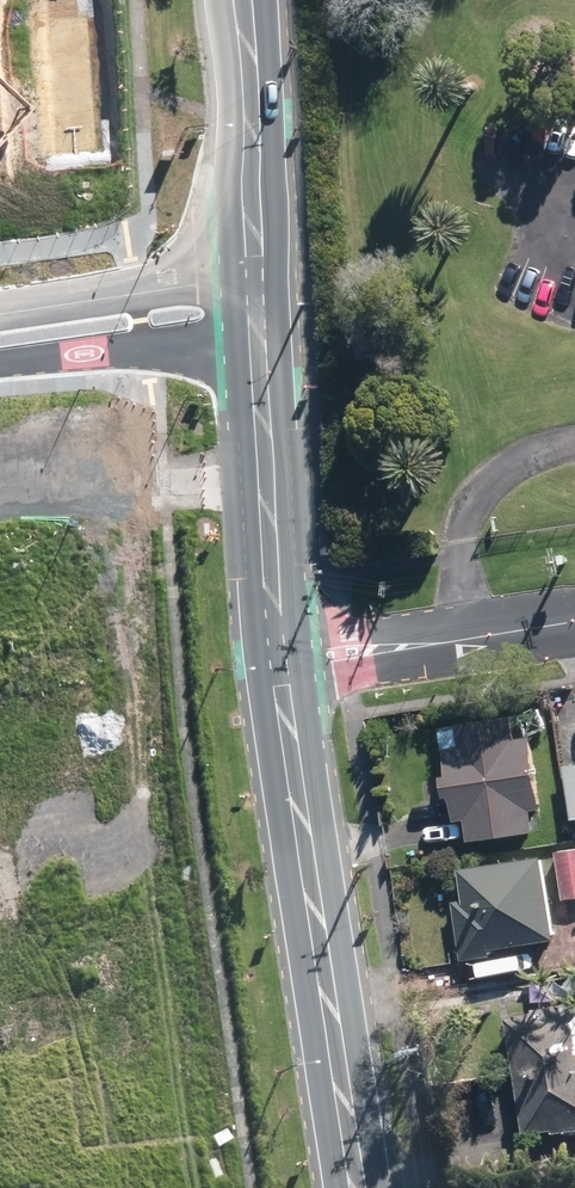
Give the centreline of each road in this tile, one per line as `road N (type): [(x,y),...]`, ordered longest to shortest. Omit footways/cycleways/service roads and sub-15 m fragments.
road 1 (primary): [(280,663),(359,1187)]
road 2 (primary): [(258,333),(280,663)]
road 3 (residential): [(574,623),(280,663)]
road 4 (primary): [(239,0),(254,279)]
road 5 (residential): [(258,333),(0,365)]
road 6 (residential): [(0,315),(254,279)]

